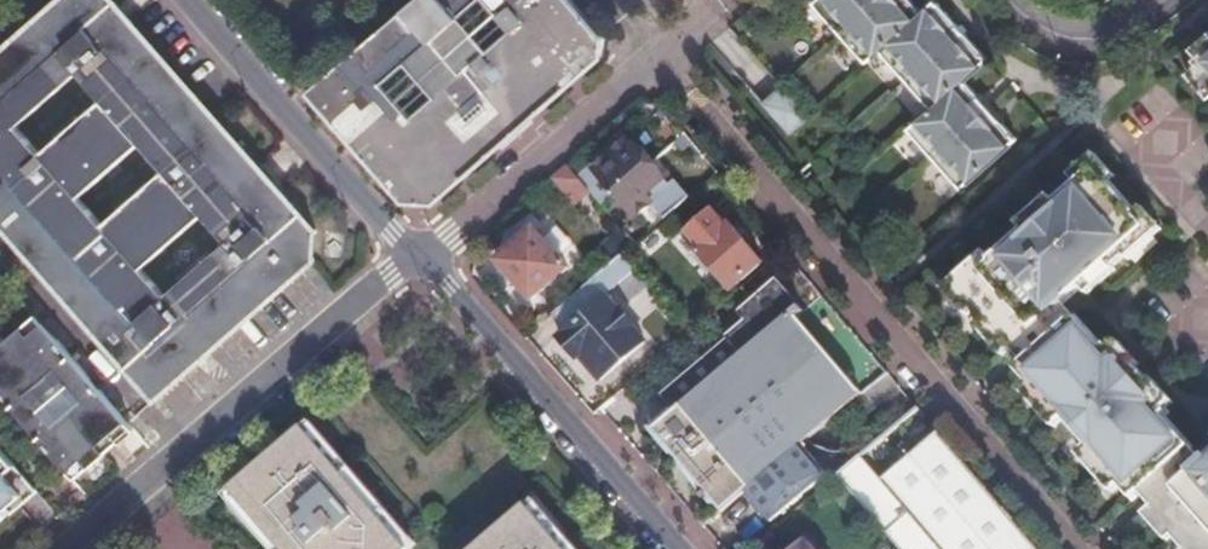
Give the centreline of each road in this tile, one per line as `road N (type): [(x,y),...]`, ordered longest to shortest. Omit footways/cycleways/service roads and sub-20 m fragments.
road 1 (residential): [(660,58),(1087,548)]
road 2 (residential): [(71,548),(391,274),(421,258)]
road 3 (residential): [(421,258),(674,548)]
road 4 (residential): [(196,0),(421,258)]
road 5 (residential): [(421,258),(660,58)]
road 6 (residential): [(1004,0),(1025,25),(1068,40),(1115,32),(1156,0)]

